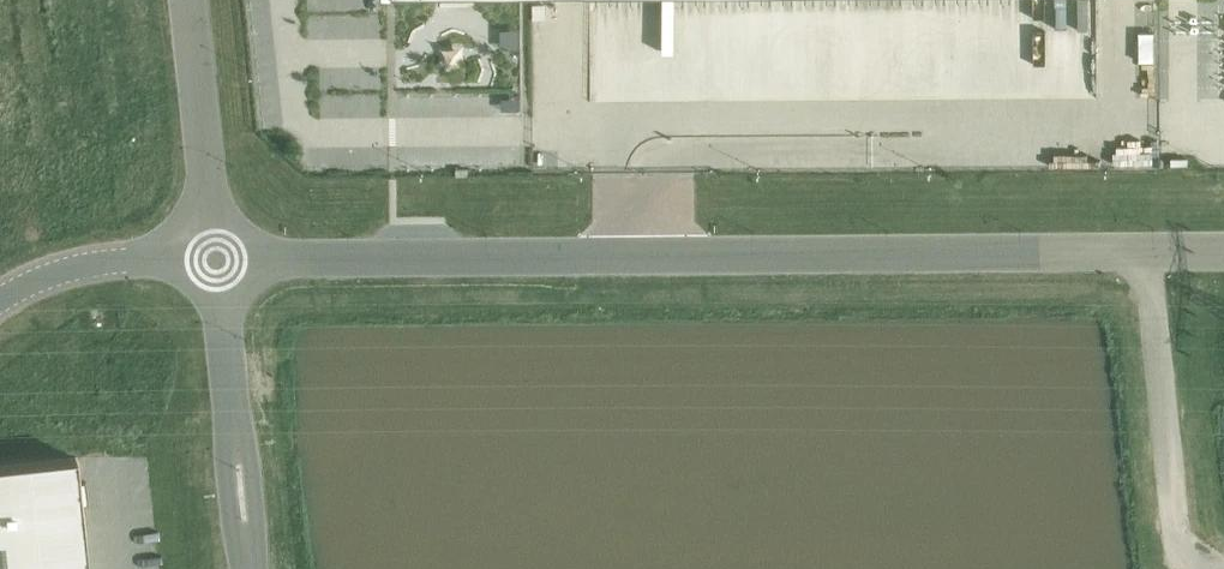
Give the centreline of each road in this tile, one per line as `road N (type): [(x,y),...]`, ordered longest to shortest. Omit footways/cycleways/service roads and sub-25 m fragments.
road 1 (tertiary): [(217,259),(1144,254)]
road 2 (unclassified): [(1144,254),(1180,555),(1191,566),(1223,567)]
road 3 (unclassified): [(188,0),(217,259)]
road 4 (tertiary): [(0,301),(68,269),(131,258),(217,259)]
road 5 (unclassified): [(217,259),(236,430)]
road 6 (unclassified): [(236,430),(226,460),(233,520),(249,557)]
road 7 (unclassified): [(249,557),(258,516),(250,457),(236,430)]

